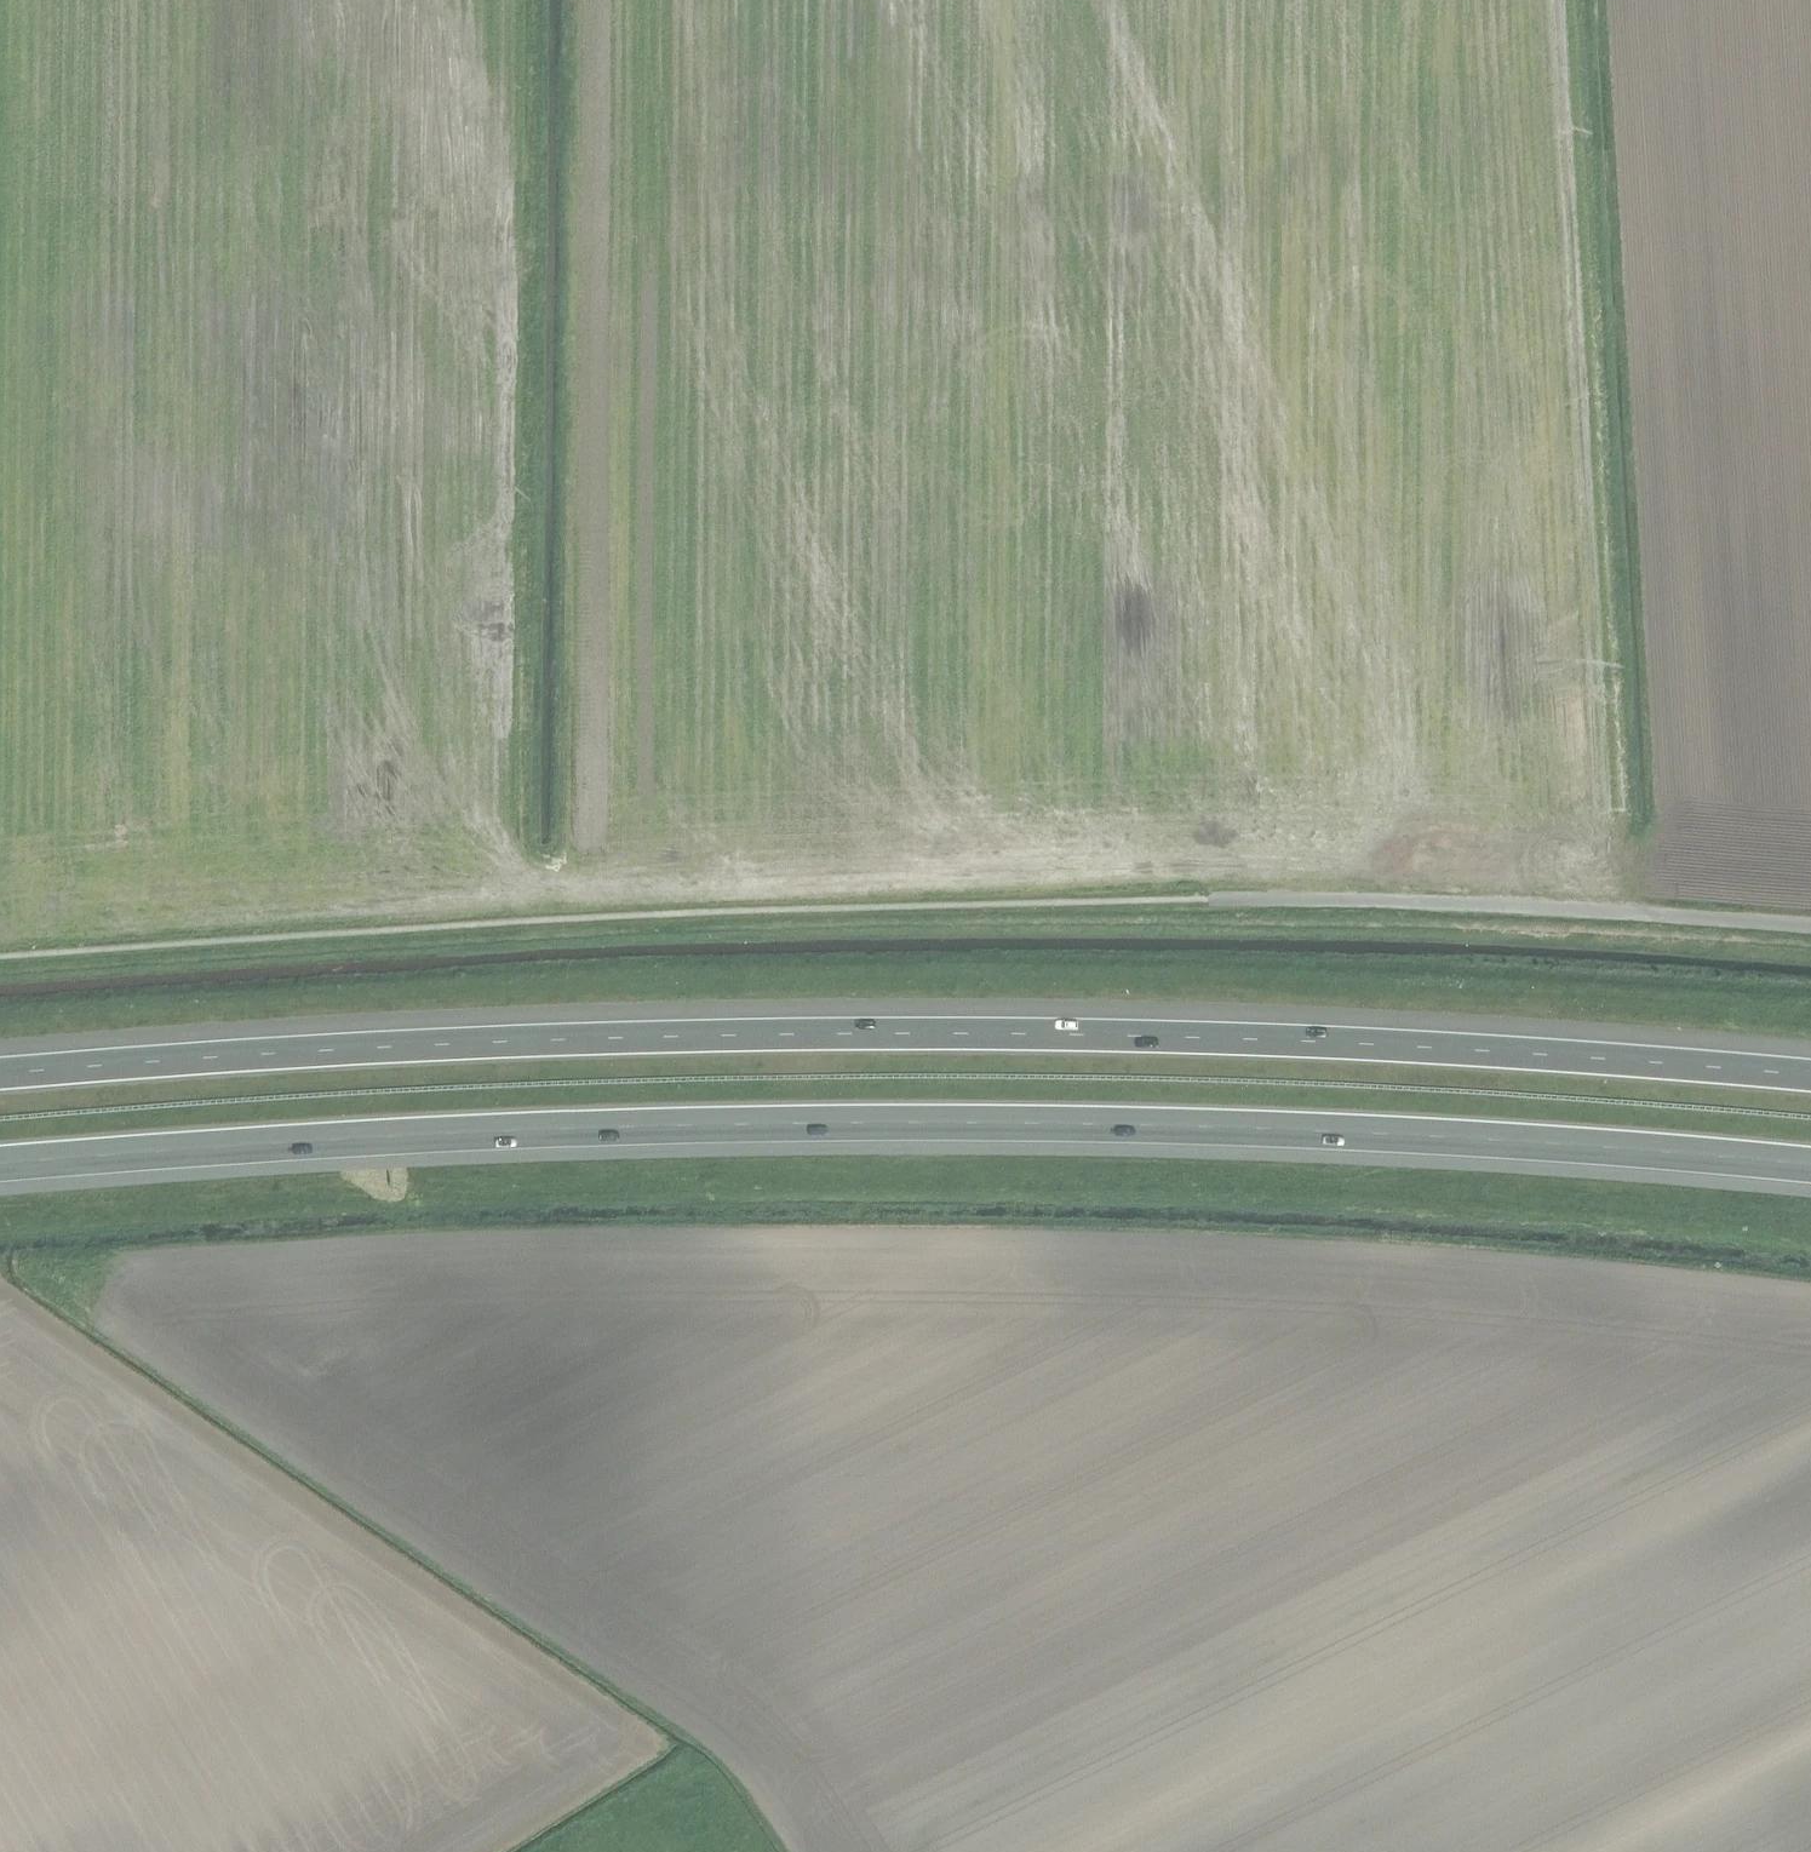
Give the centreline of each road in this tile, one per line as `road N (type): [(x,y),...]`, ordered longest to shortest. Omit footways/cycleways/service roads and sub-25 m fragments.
road 1 (motorway): [(1810,1076),(1279,1041),(1009,1034),(410,1047),(0,1076)]
road 2 (motorway): [(0,1165),(453,1134),(1044,1125),(1502,1140),(1810,1165)]
road 3 (unclassified): [(1206,900),(1367,900),(1810,925)]

